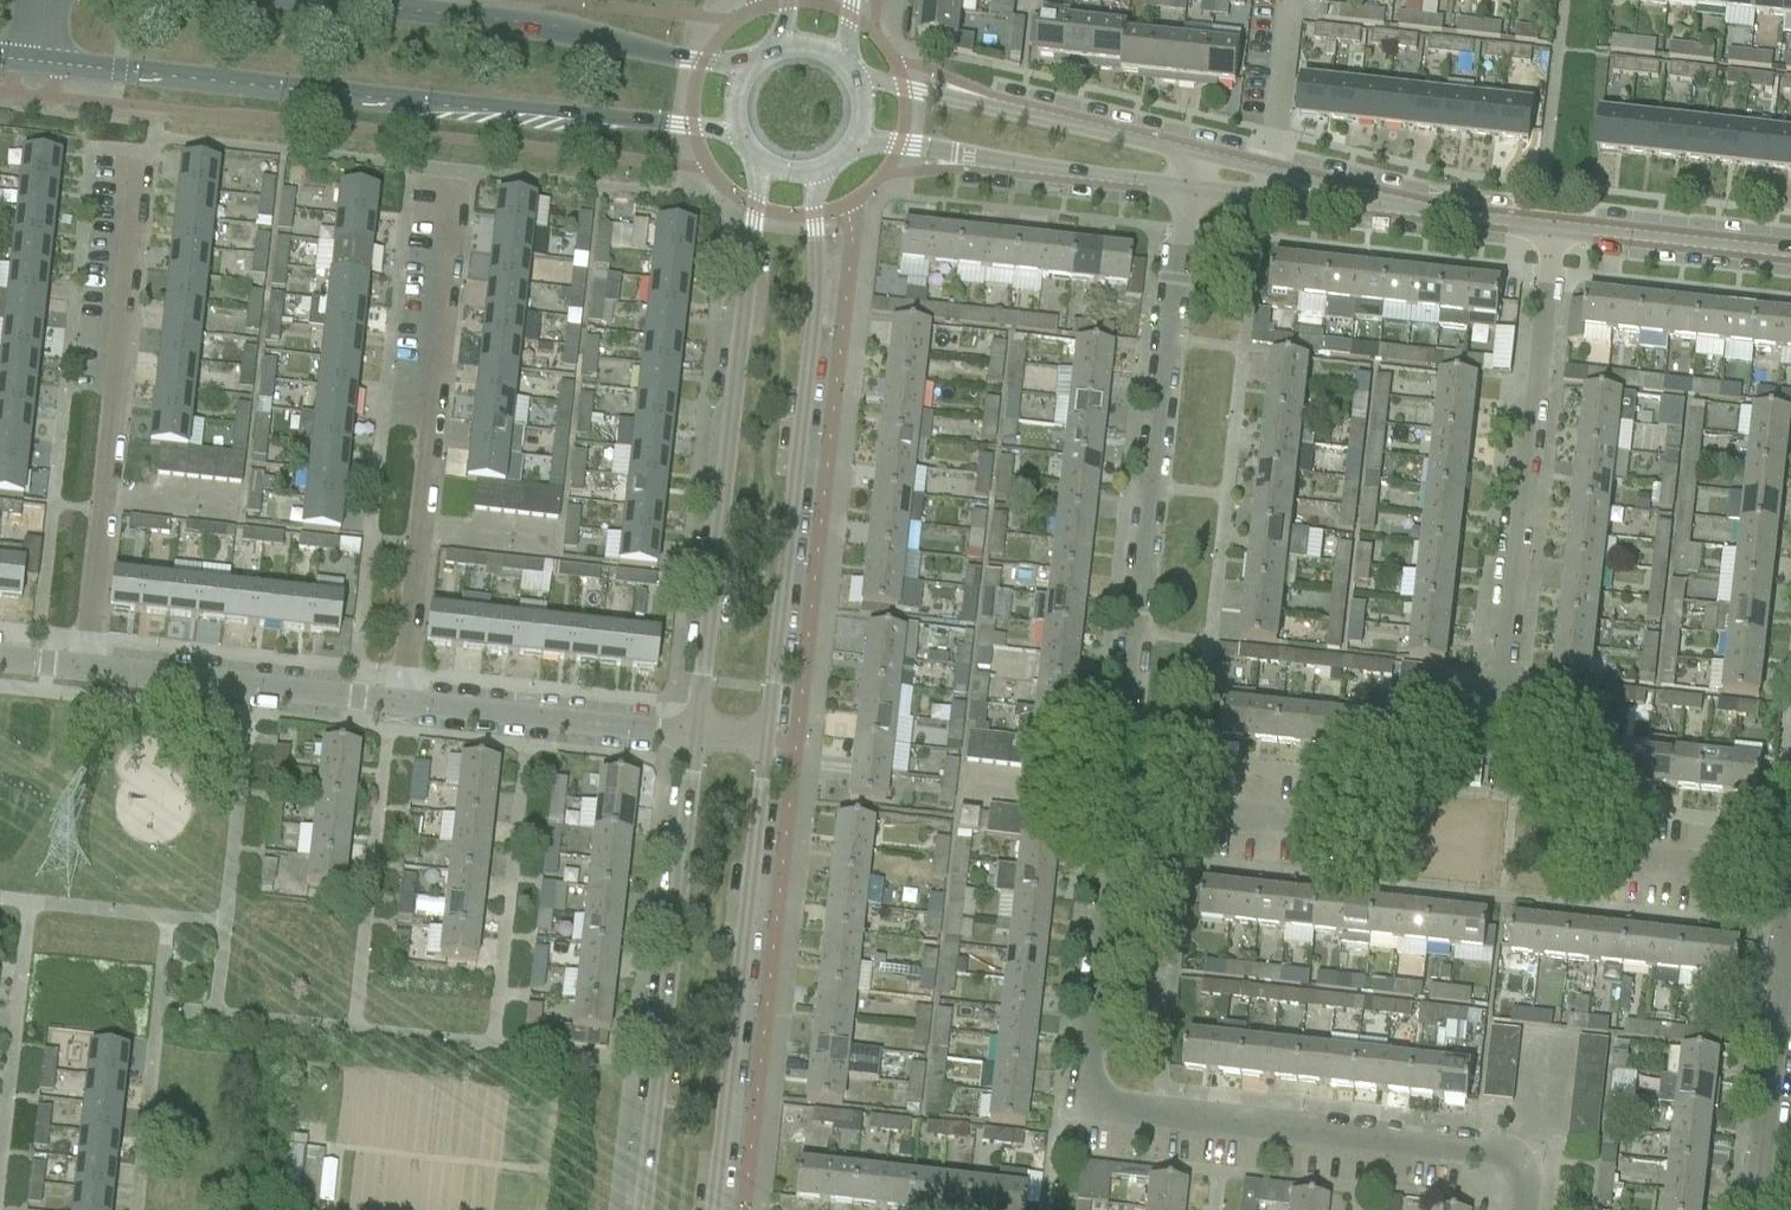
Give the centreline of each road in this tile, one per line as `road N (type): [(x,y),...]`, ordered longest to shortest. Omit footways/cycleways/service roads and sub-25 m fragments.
road 1 (unclassified): [(1113,804),(1088,1071),(1095,1099),(1110,1110),(1495,1152),(1524,1180),(1522,1209)]
road 2 (tertiary): [(42,61),(693,126),(741,139)]
road 3 (unclassified): [(1189,183),(1113,804)]
road 4 (tertiary): [(756,159),(695,728)]
road 5 (tertiary): [(763,737),(816,298),(819,170)]
road 6 (unclassified): [(400,701),(459,173)]
road 7 (residential): [(1554,228),(1495,745)]
road 8 (unclassified): [(83,667),(135,170)]
road 9 (tertiary): [(695,728),(640,1209)]
road 10 (tertiary): [(713,1209),(763,737)]
road 11 (tertiary): [(751,64),(537,25),(315,0)]
road 12 (tertiary): [(1192,156),(856,79)]
road 13 (tertiary): [(853,144),(1189,183)]
road 14 (unclassified): [(400,701),(83,667)]
road 15 (unclassified): [(695,728),(400,701)]
road 16 (residential): [(1759,1209),(1790,944)]
road 17 (tertiary): [(1790,254),(1554,228)]
road 18 (unclassified): [(1342,828),(1113,804)]
road 19 (residential): [(1790,882),(1581,860)]
road 20 (tertiary): [(1554,228),(1366,201)]
road 21 (tertiary): [(1366,201),(1192,156)]
road 22 (tertiary): [(1189,183),(1366,201)]

